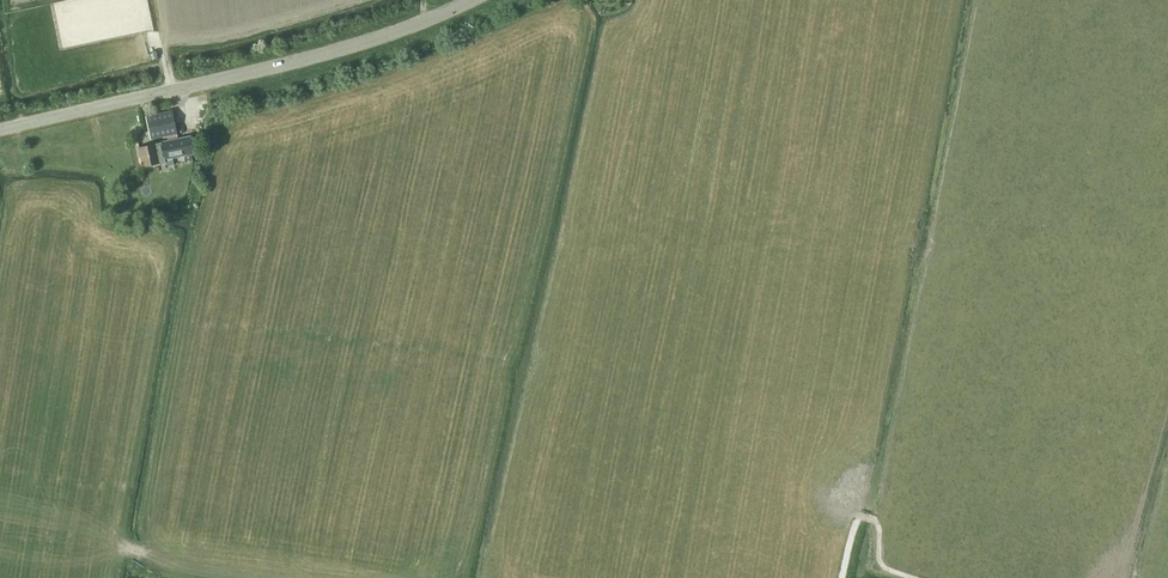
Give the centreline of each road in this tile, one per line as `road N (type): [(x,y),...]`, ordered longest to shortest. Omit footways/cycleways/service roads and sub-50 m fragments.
road 1 (tertiary): [(0,129),(336,50),(471,0)]
road 2 (track): [(842,577),(865,516),(878,526),(879,561),(913,577)]

